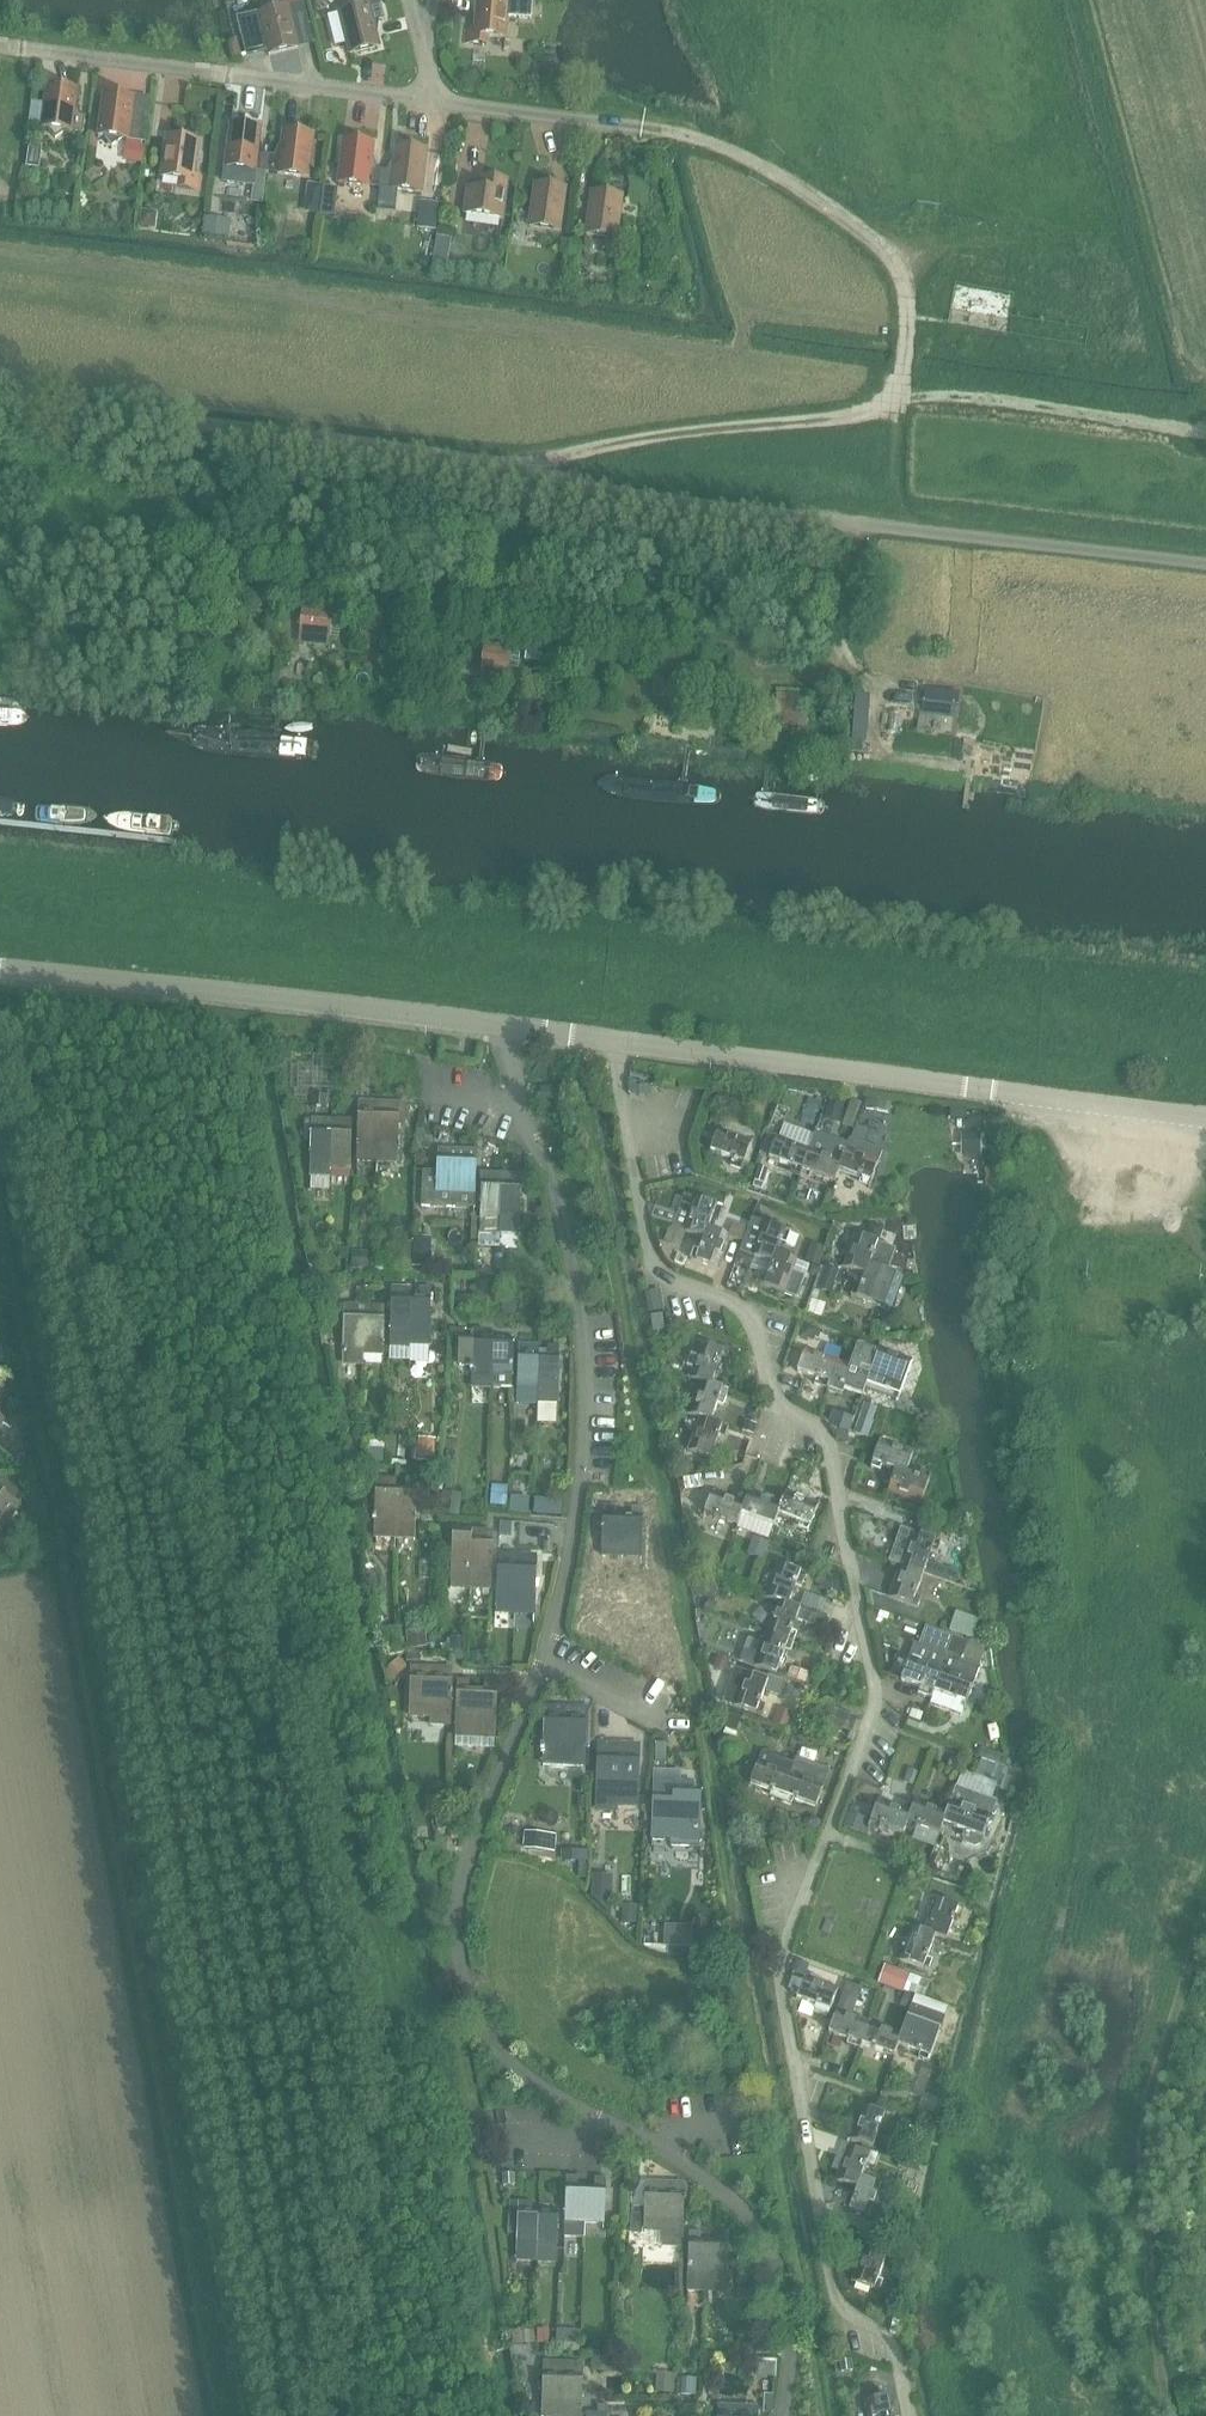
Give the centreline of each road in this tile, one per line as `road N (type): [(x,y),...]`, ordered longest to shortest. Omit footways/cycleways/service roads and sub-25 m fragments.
road 1 (unclassified): [(1205,1116),(0,968)]
road 2 (unclassified): [(497,469),(624,494),(1205,565)]
road 3 (unclassified): [(497,469),(0,405)]
road 4 (track): [(861,525),(839,666),(820,681),(729,683)]

